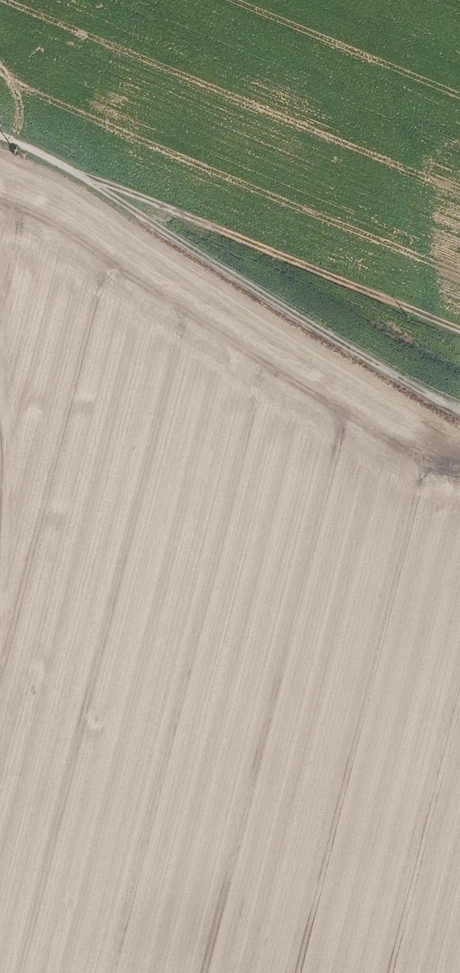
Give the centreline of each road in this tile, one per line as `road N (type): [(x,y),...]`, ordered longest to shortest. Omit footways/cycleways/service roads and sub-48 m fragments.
road 1 (track): [(82,175),(380,369),(459,409)]
road 2 (track): [(459,331),(82,175)]

